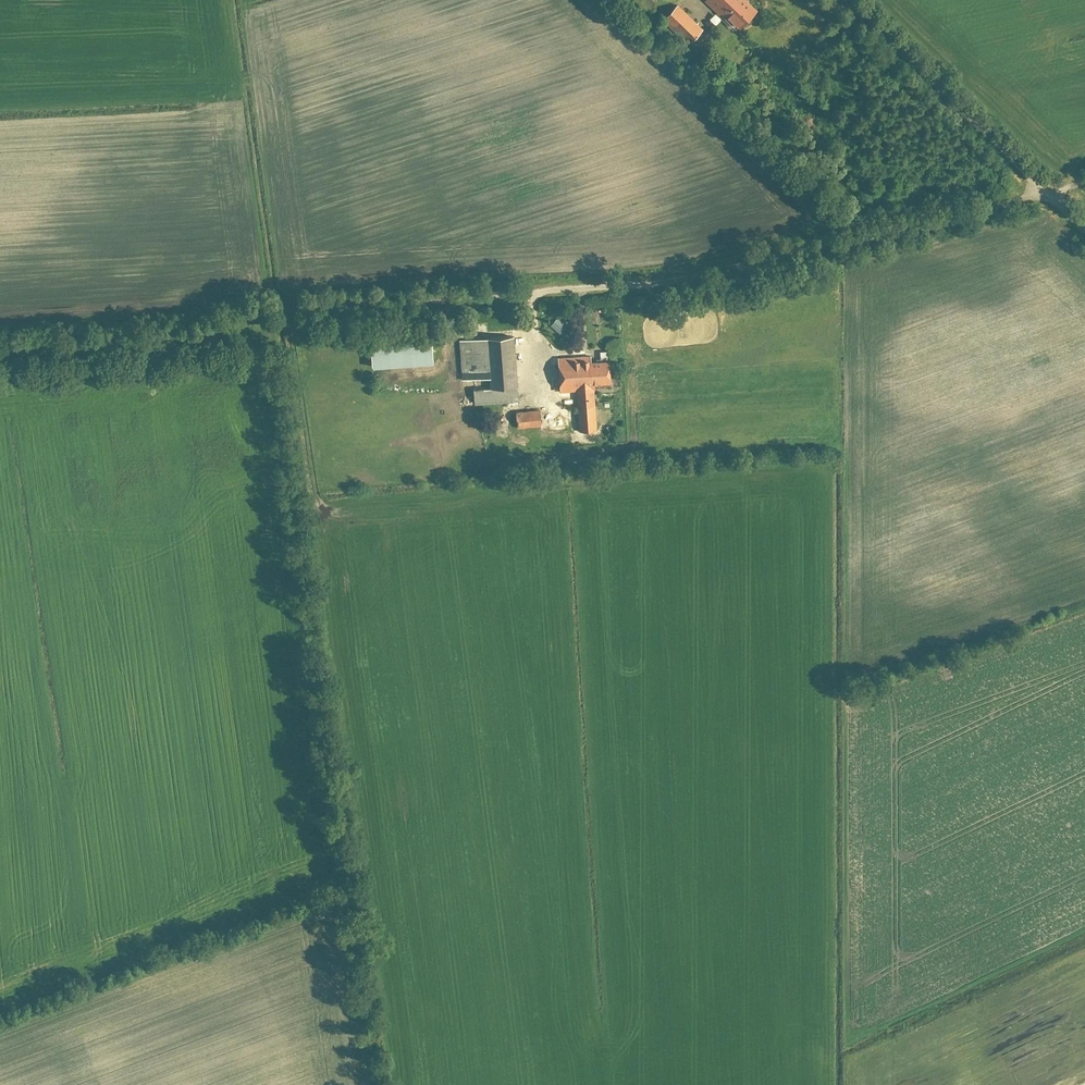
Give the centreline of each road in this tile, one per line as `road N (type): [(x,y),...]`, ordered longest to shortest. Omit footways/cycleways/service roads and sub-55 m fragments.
road 1 (track): [(0,343),(181,331),(265,304),(359,291),(537,294)]
road 2 (unclassified): [(537,294),(672,284),(1042,192)]
road 3 (unclassified): [(1042,192),(844,0)]

